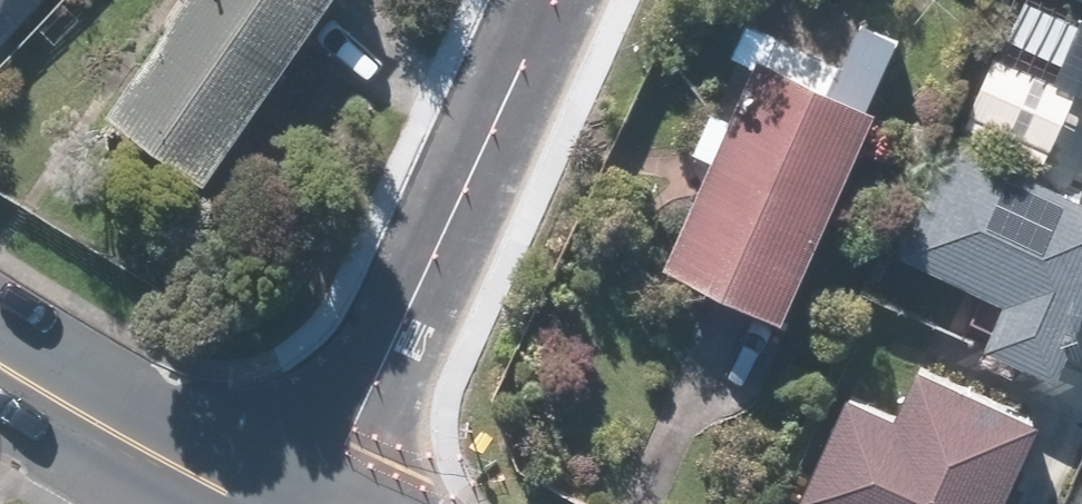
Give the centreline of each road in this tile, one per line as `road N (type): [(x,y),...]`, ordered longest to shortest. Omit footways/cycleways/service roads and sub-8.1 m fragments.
road 1 (residential): [(318,503),(550,0)]
road 2 (secondary): [(0,367),(256,503)]

